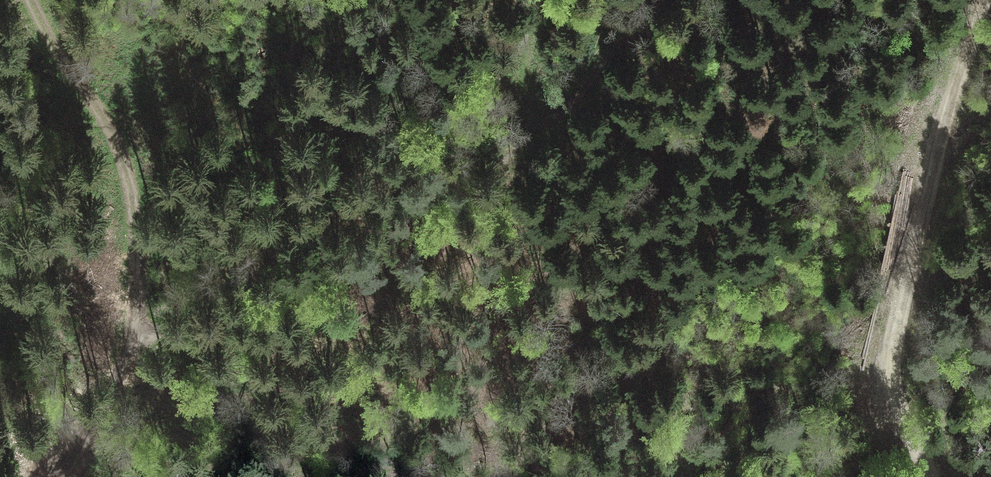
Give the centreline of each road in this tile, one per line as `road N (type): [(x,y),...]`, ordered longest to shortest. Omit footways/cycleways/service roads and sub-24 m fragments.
road 1 (track): [(893,398),(892,325),(903,274),(979,0)]
road 2 (track): [(137,344),(128,169),(29,0)]
road 3 (track): [(522,75),(544,109),(561,105),(652,0)]
road 4 (track): [(42,476),(92,417),(137,344)]

